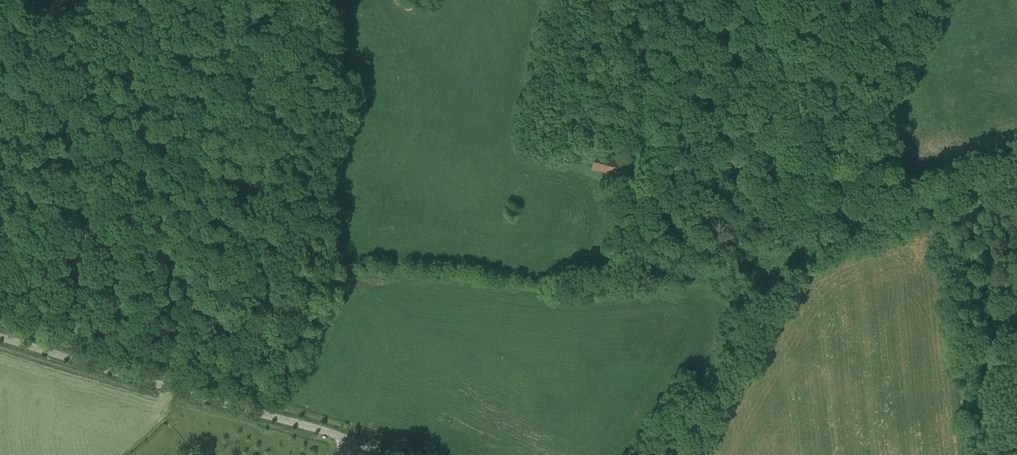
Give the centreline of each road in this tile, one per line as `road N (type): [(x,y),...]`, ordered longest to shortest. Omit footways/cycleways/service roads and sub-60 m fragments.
road 1 (unclassified): [(380,454),(0,339)]
road 2 (track): [(646,262),(642,0)]

